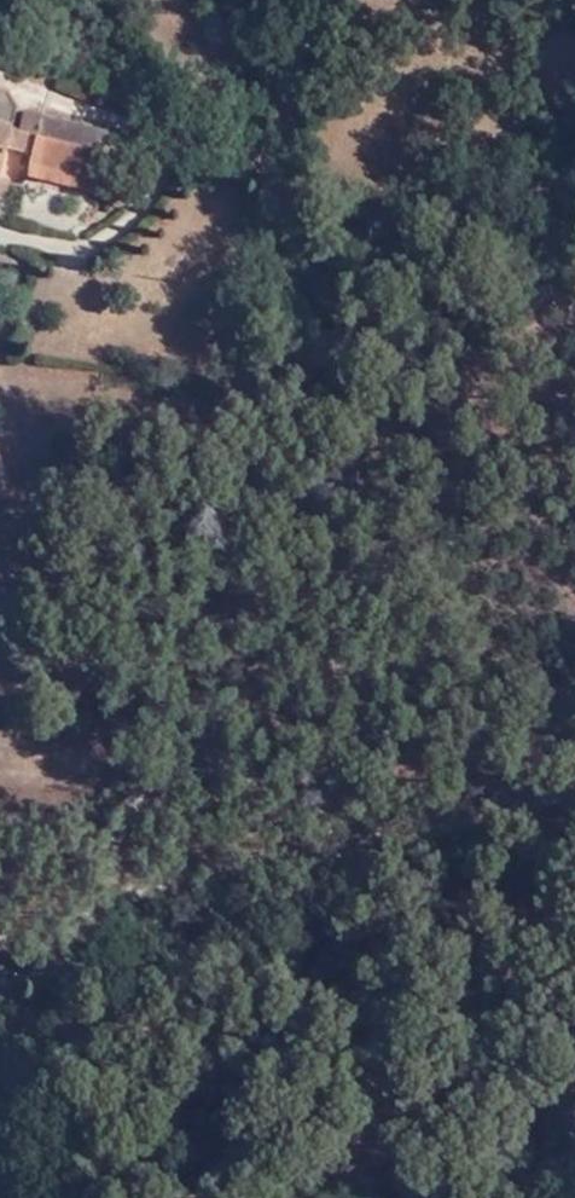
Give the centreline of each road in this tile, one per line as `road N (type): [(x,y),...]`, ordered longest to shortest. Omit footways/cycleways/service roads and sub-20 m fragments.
road 1 (unclassified): [(83,905),(195,627),(250,415),(315,0)]
road 2 (track): [(83,905),(574,800)]
road 3 (unclassified): [(46,1197),(83,905)]

